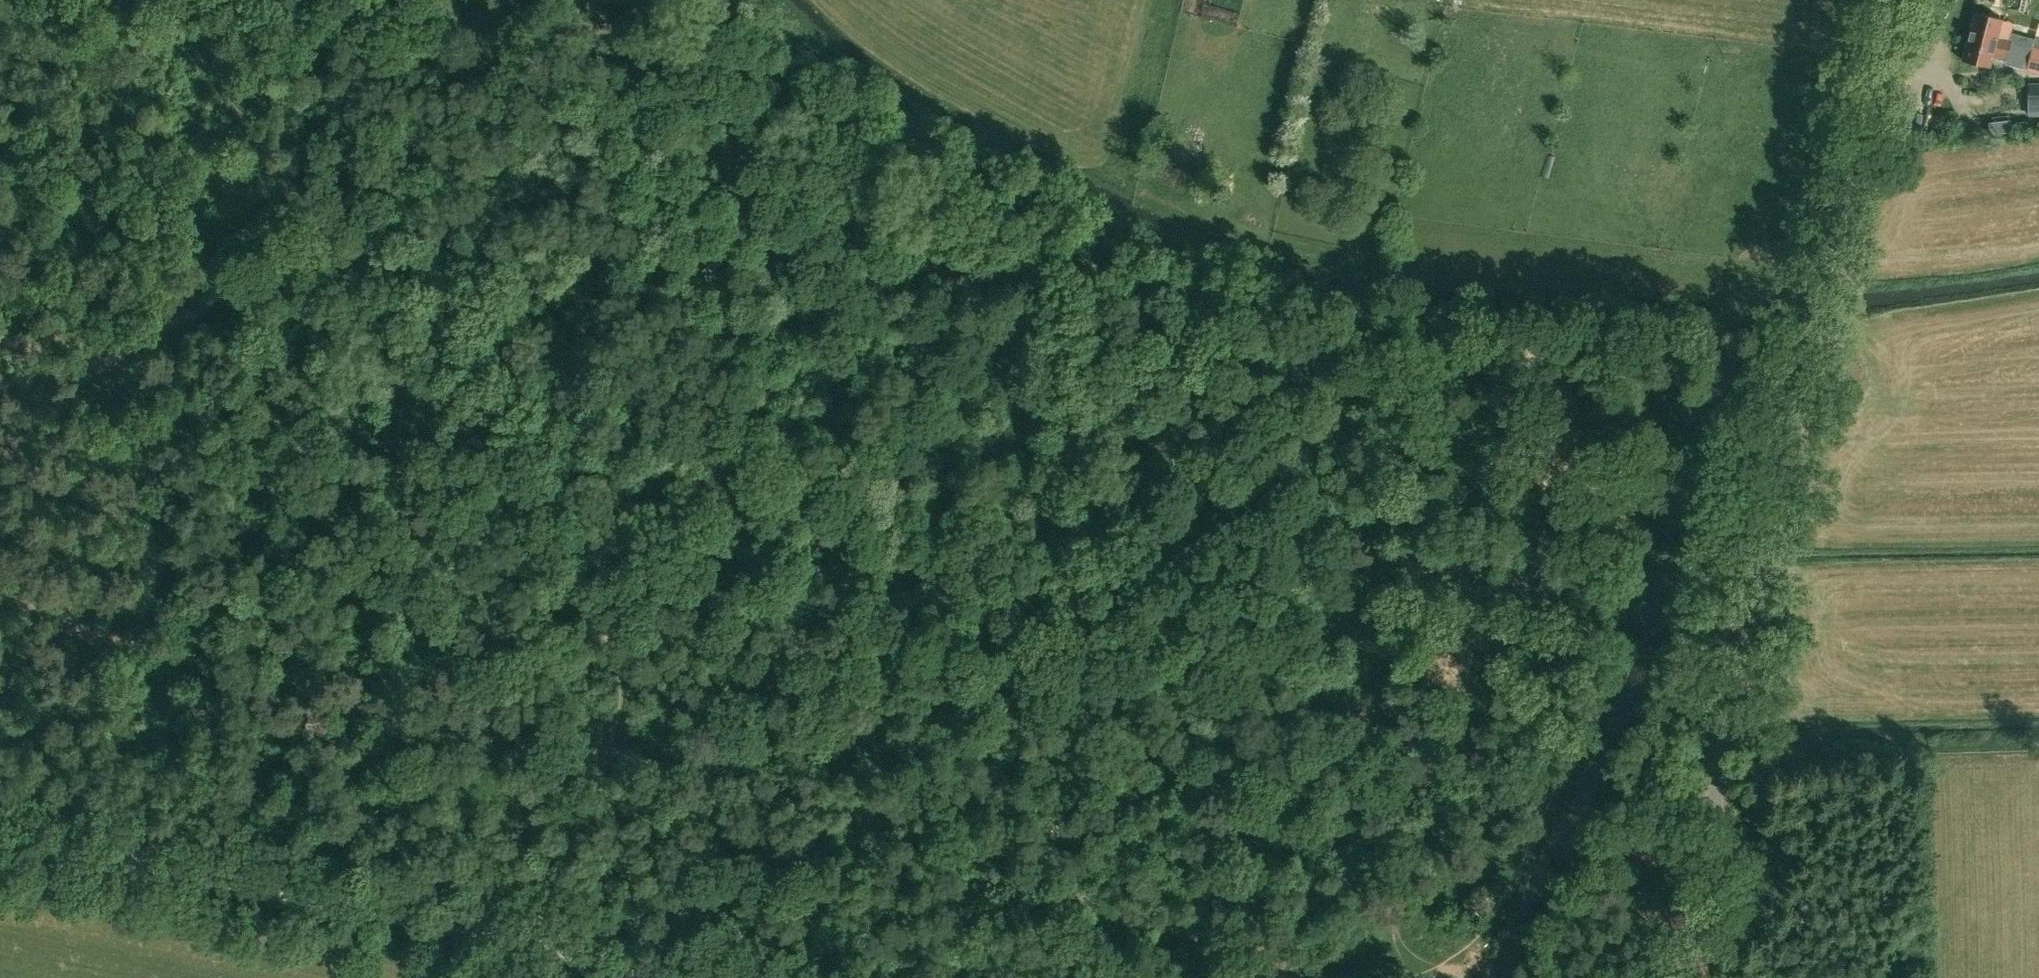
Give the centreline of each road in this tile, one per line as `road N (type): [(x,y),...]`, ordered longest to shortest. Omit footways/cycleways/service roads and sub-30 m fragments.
road 1 (unclassified): [(1689,977),(1700,853),(1811,322),(1898,0)]
road 2 (track): [(676,977),(0,829)]

